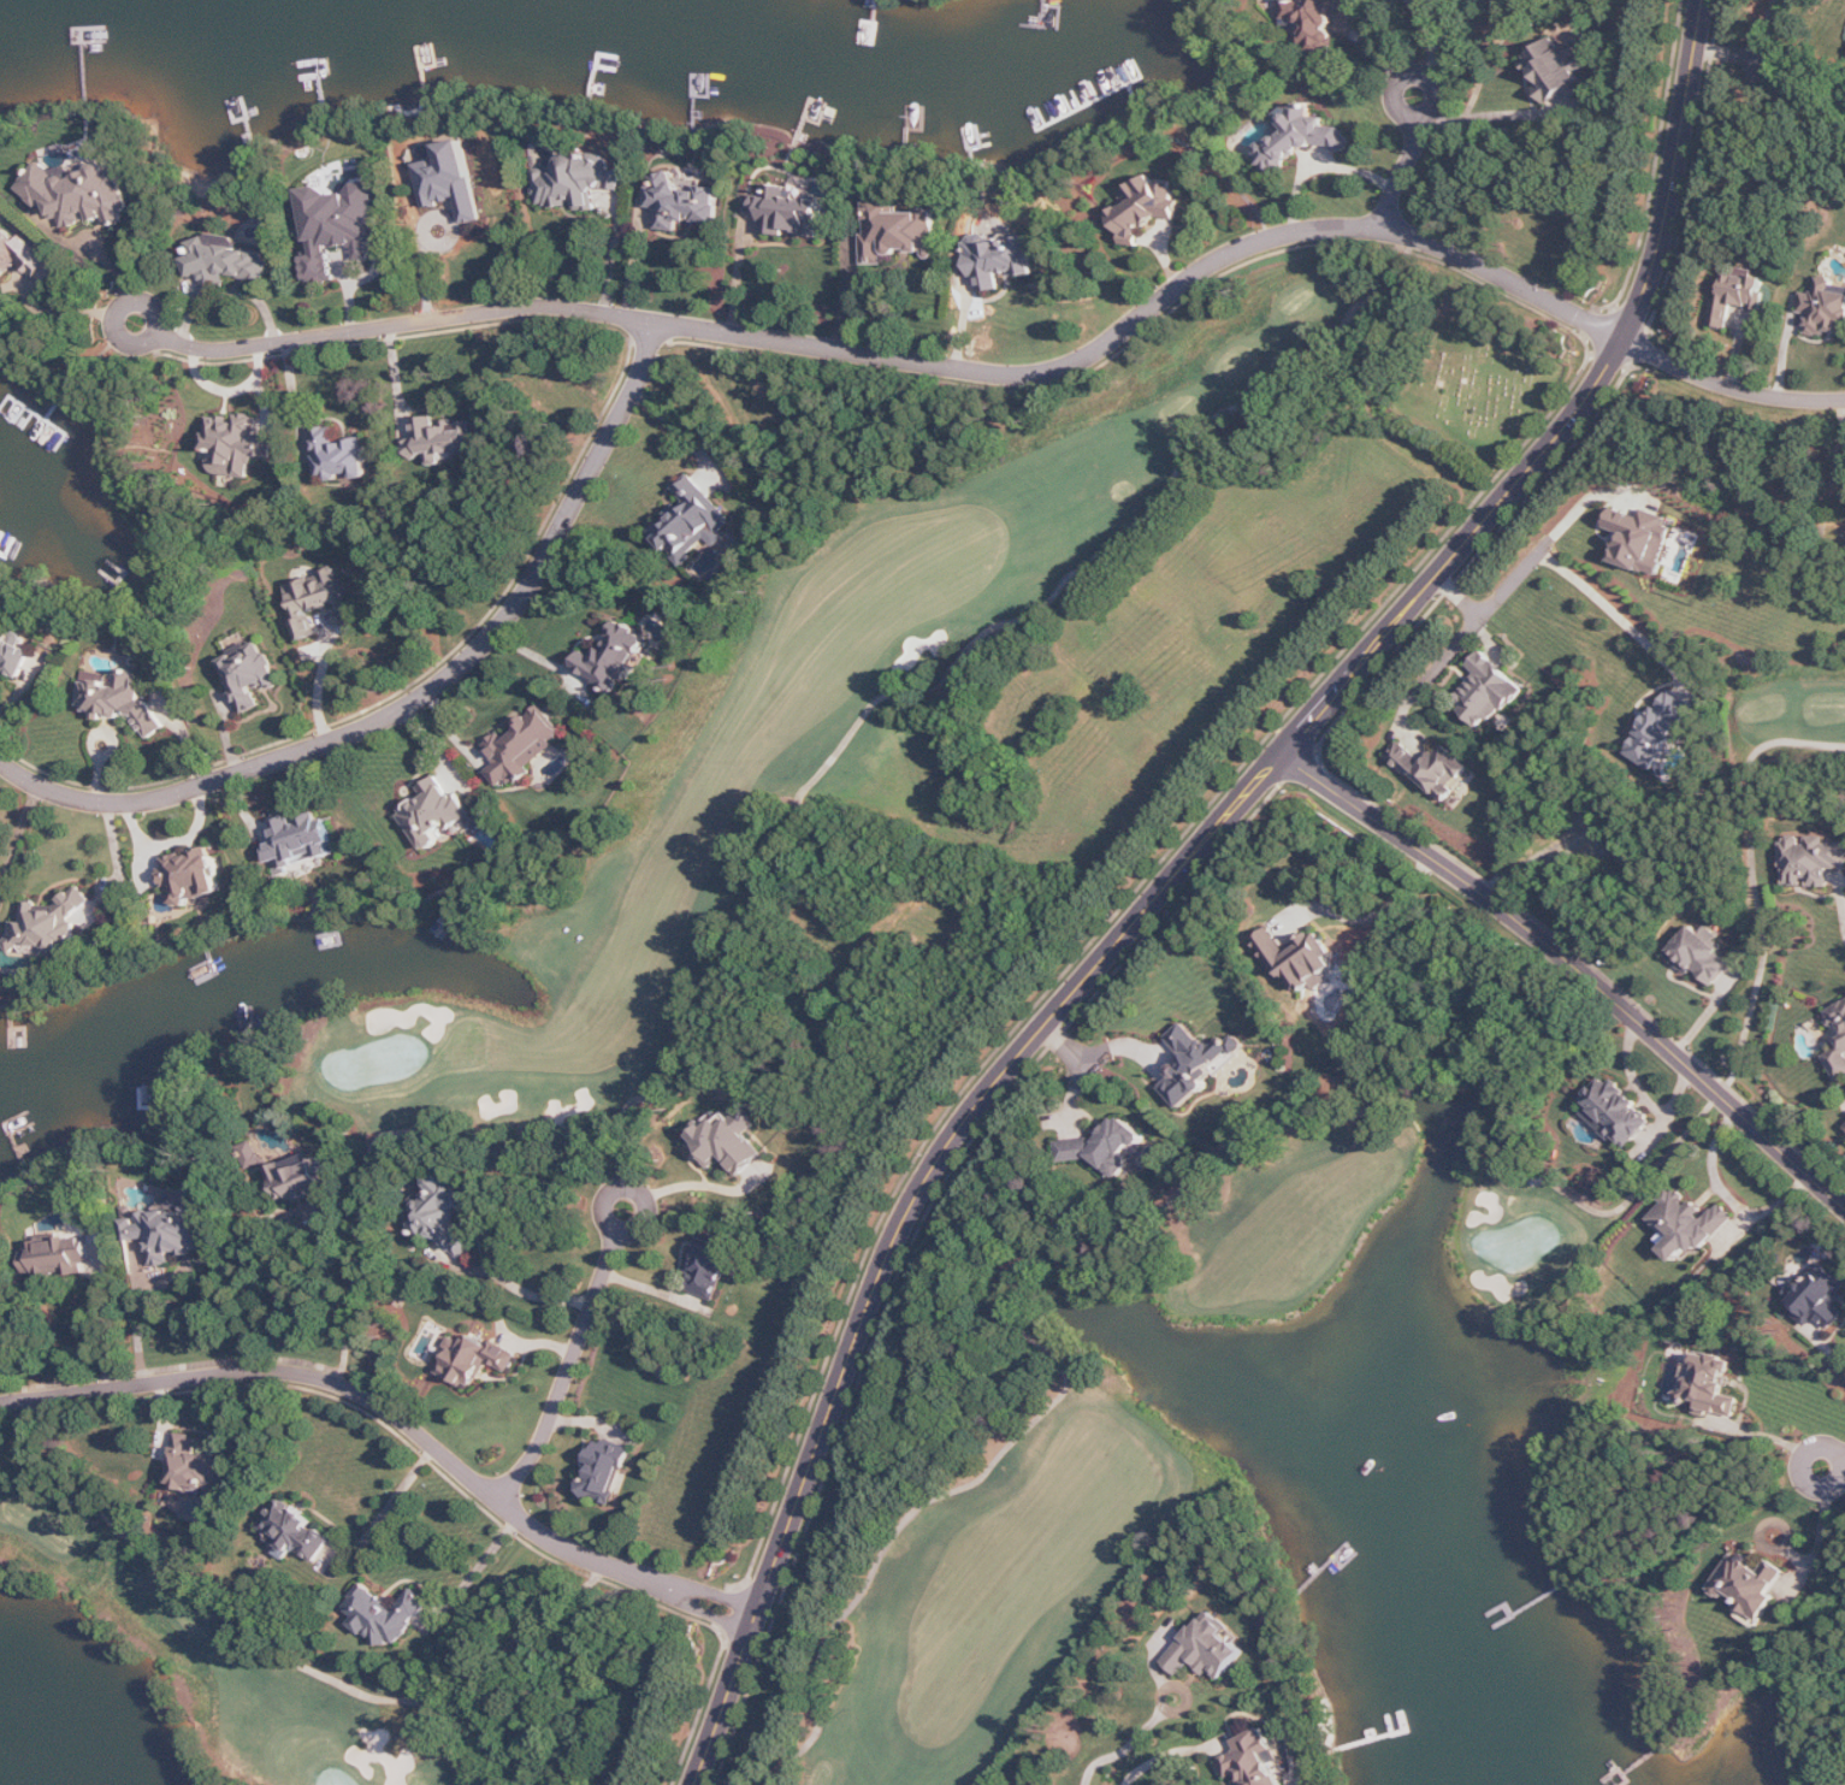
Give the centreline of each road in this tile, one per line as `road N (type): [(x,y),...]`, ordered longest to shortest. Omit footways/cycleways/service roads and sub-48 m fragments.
road 1 (tertiary): [(695,1784),(873,1299),(924,1183),(1003,1074),(1583,407),(1624,341),(1660,252),(1703,0)]
road 2 (track): [(778,1784),(792,1759),(817,1737),(826,1651),(911,1515),(984,1478),(1068,1390),(1066,1367),(1003,1300),(1010,1270),(1035,1258),(1089,1263),(1173,1202),(1250,1133),(1353,1118),(1456,1060),(1473,1060),(1496,1081),(1513,1153),(1526,1174),(1589,1206),(1622,1210),(1739,1069),(1767,942),(1755,873),(1752,762),(1774,745),(1844,747)]
road 3 (track): [(1524,0),(1445,158),(1398,278),(1358,306),(1325,348),(1290,355),(1256,395),(1199,435),(1155,509),(1070,578),(1046,608),(981,638),(936,687),(875,705),(803,796),(673,1089),(639,1100),(584,1145),(534,1139),(507,1146),(454,1131),(380,1139),(371,1157),(343,1387)]
road 4 (residential): [(1624,341),(1443,248),(1346,229),(1241,252),(1096,351),(1065,368),(1015,378),(566,308),(225,351),(156,337)]
road 5 (residential): [(654,323),(643,372),(531,584),(496,631),(422,698),(368,726),(166,797),(90,802),(0,761)]
road 6 (residential): [(755,1619),(552,1542),(397,1415),(343,1387),(270,1371),(0,1403)]
road 7 (residential): [(1844,1206),(1592,976),(1283,755)]
road 8 (track): [(30,1400),(34,1477),(45,1491),(93,1505),(302,1666),(375,1698),(434,1708),(480,1784)]
road 9 (residential): [(498,1502),(540,1447),(620,1231)]
road 10 (residential): [(1624,341),(1757,395),(1844,401)]
road 11 (residential): [(1437,575),(1480,613),(1543,540)]
road 12 (residential): [(620,1231),(637,1230),(647,1217),(646,1200),(634,1189),(617,1190),(605,1204),(607,1220),(620,1231)]
road 13 (residential): [(1420,119),(1436,112),(1441,96),(1433,81),(1409,77),(1397,99),(1420,119)]
road 14 (residential): [(156,337),(161,320),(153,306),(123,309),(118,326),(126,341),(156,337)]
road 15 (residential): [(1796,1485),(1814,1502),(1839,1484),(1821,1459),(1804,1464),(1796,1485)]
road 16 (residential): [(1383,235),(1420,119)]

